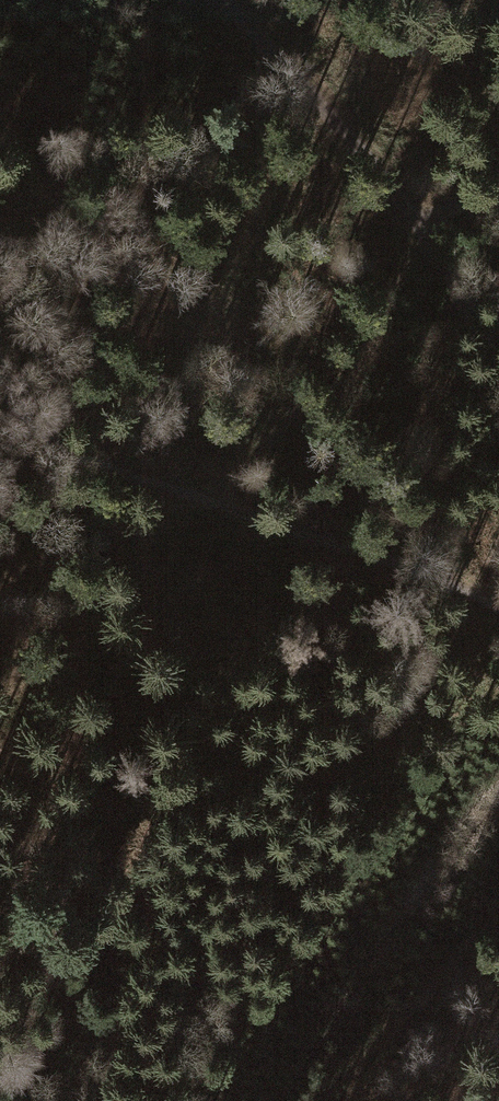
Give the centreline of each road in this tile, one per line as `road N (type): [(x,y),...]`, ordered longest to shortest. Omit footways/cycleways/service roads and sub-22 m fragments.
road 1 (track): [(498,193),(421,240),(380,308),(299,407),(209,498),(0,660)]
road 2 (track): [(0,362),(46,410),(209,498),(498,606)]
road 3 (track): [(221,0),(276,44),(477,315),(498,359)]

